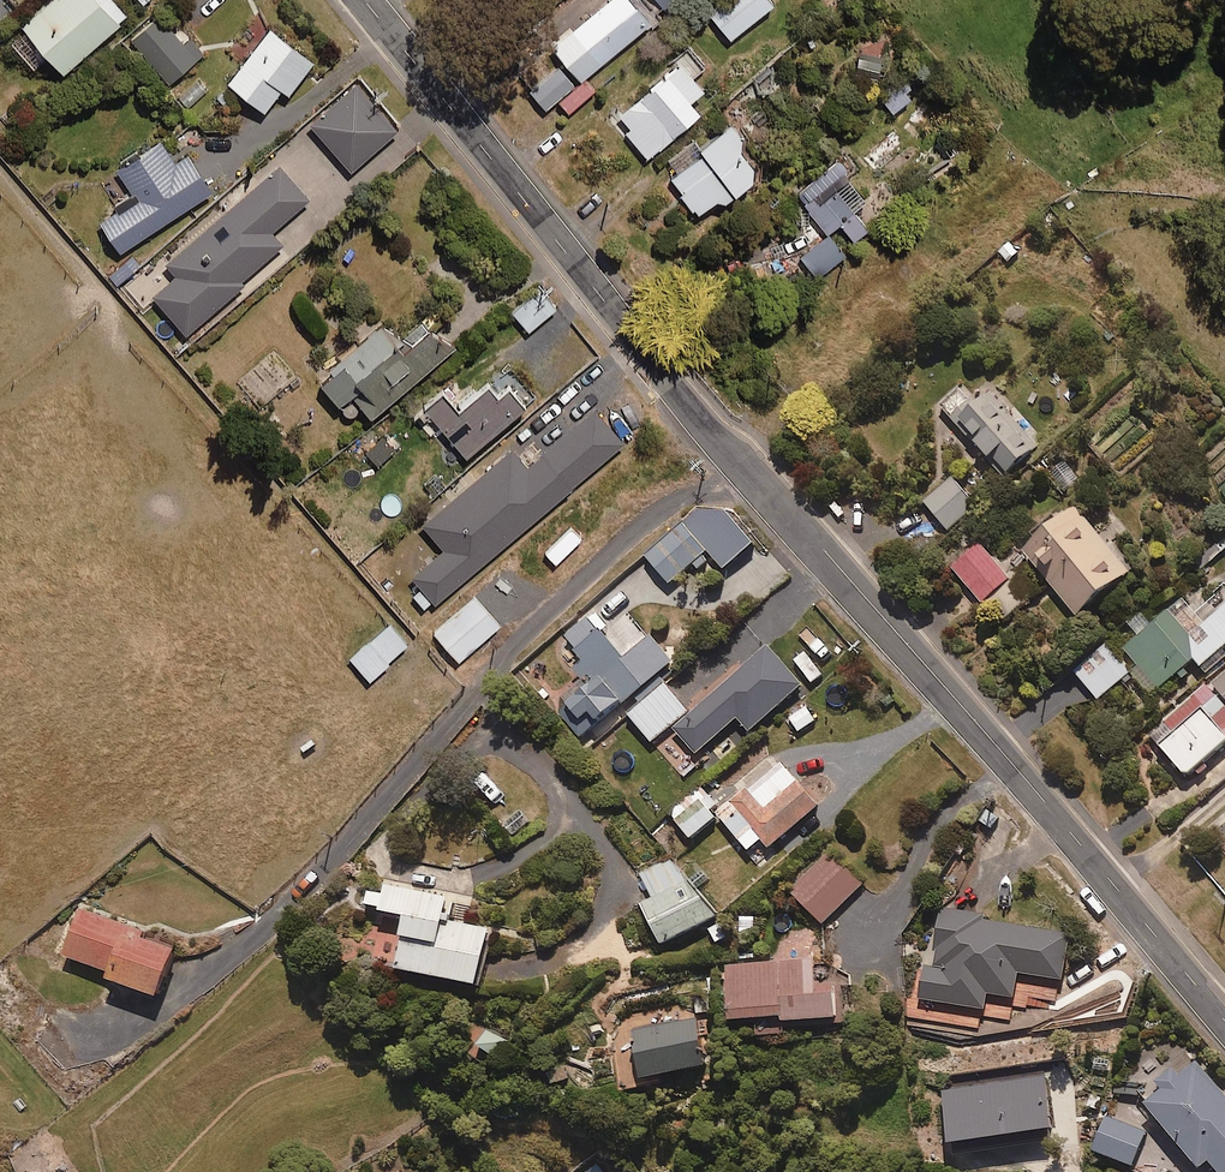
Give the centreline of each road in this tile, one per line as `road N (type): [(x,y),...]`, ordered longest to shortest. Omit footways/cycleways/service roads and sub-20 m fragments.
road 1 (tertiary): [(1224,1021),(366,0)]

